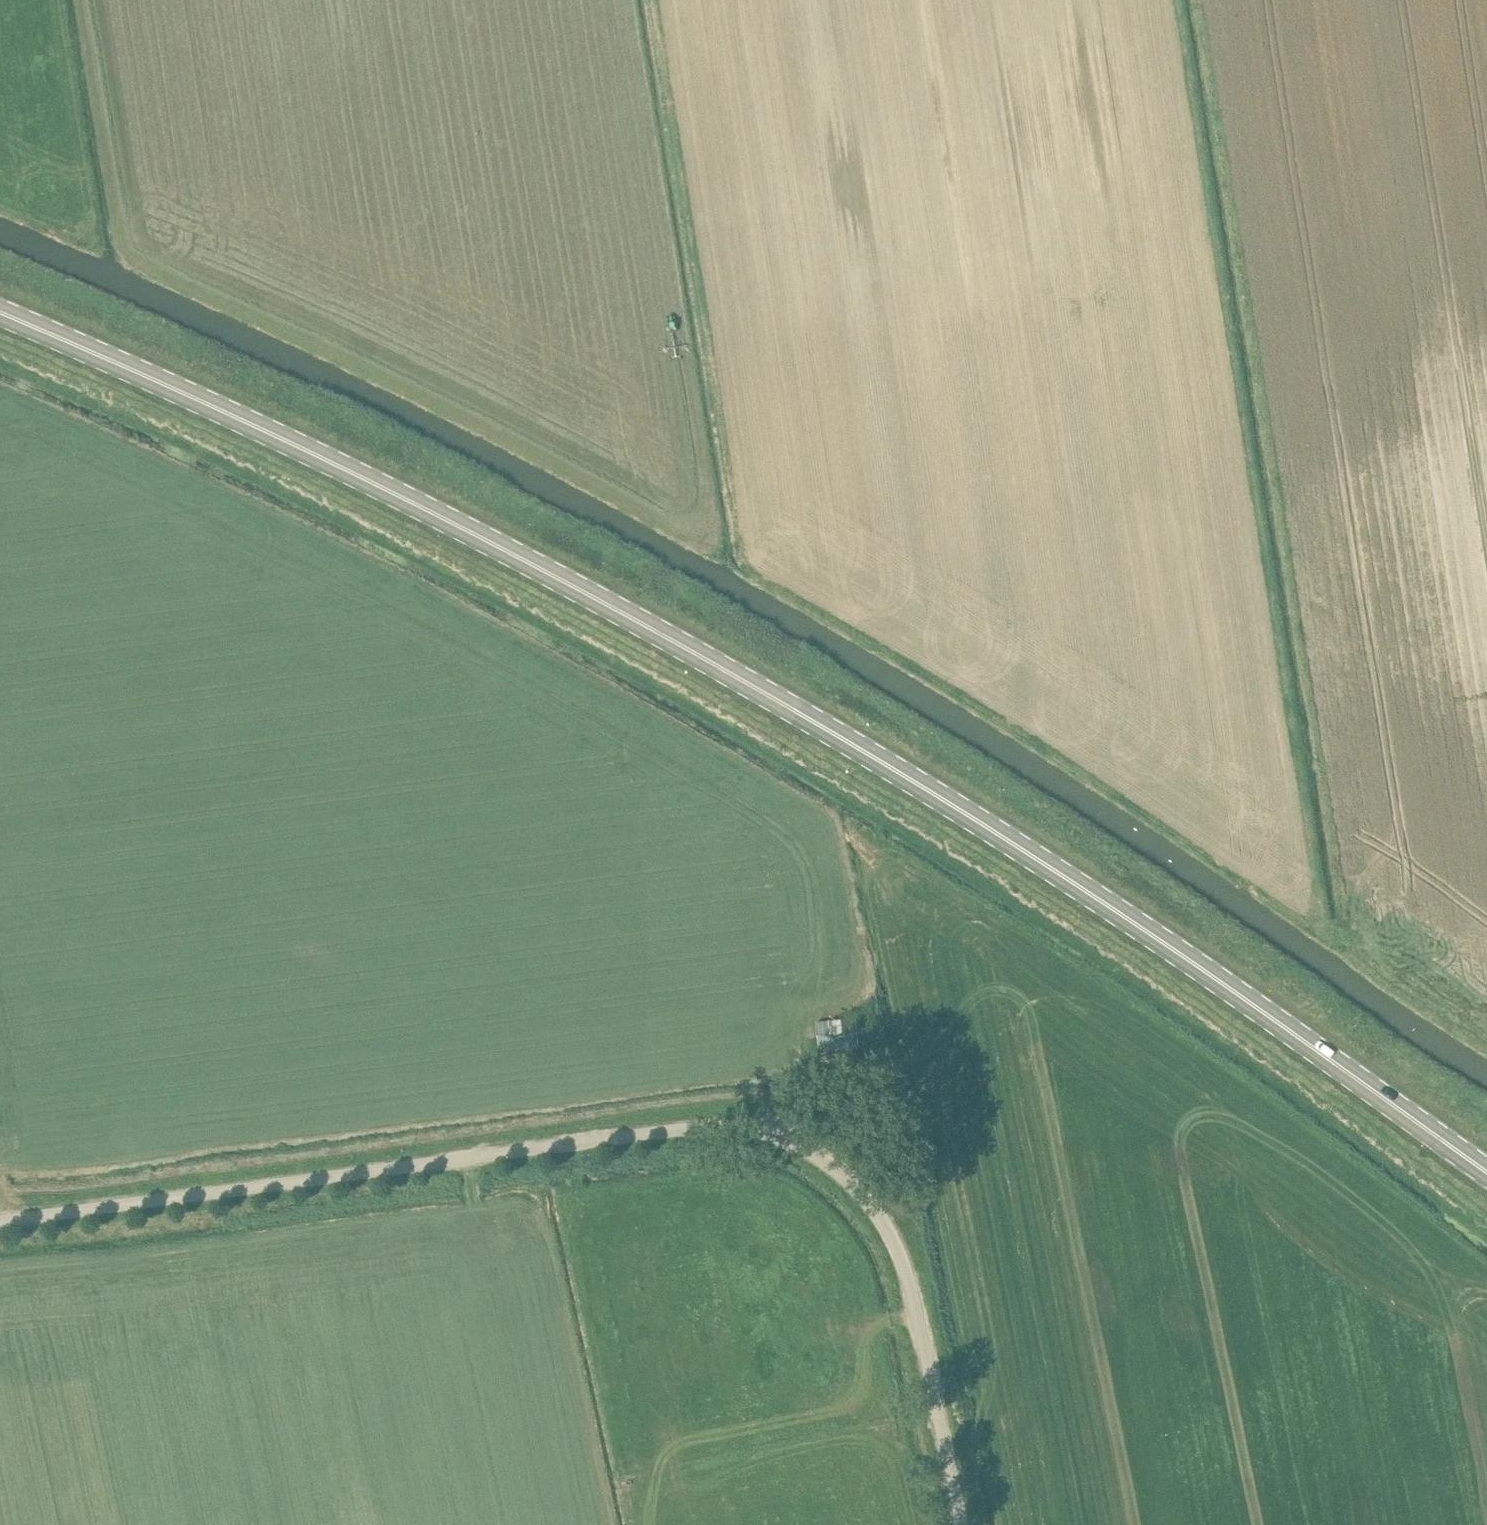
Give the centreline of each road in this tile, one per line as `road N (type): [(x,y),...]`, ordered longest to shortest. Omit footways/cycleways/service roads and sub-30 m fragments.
road 1 (primary): [(1486,1172),(1119,913),(739,678),(356,474),(0,312)]
road 2 (unclassified): [(0,1213),(713,1122),(760,1127),(804,1145),(845,1180),(892,1252),(925,1336),(964,1524)]

